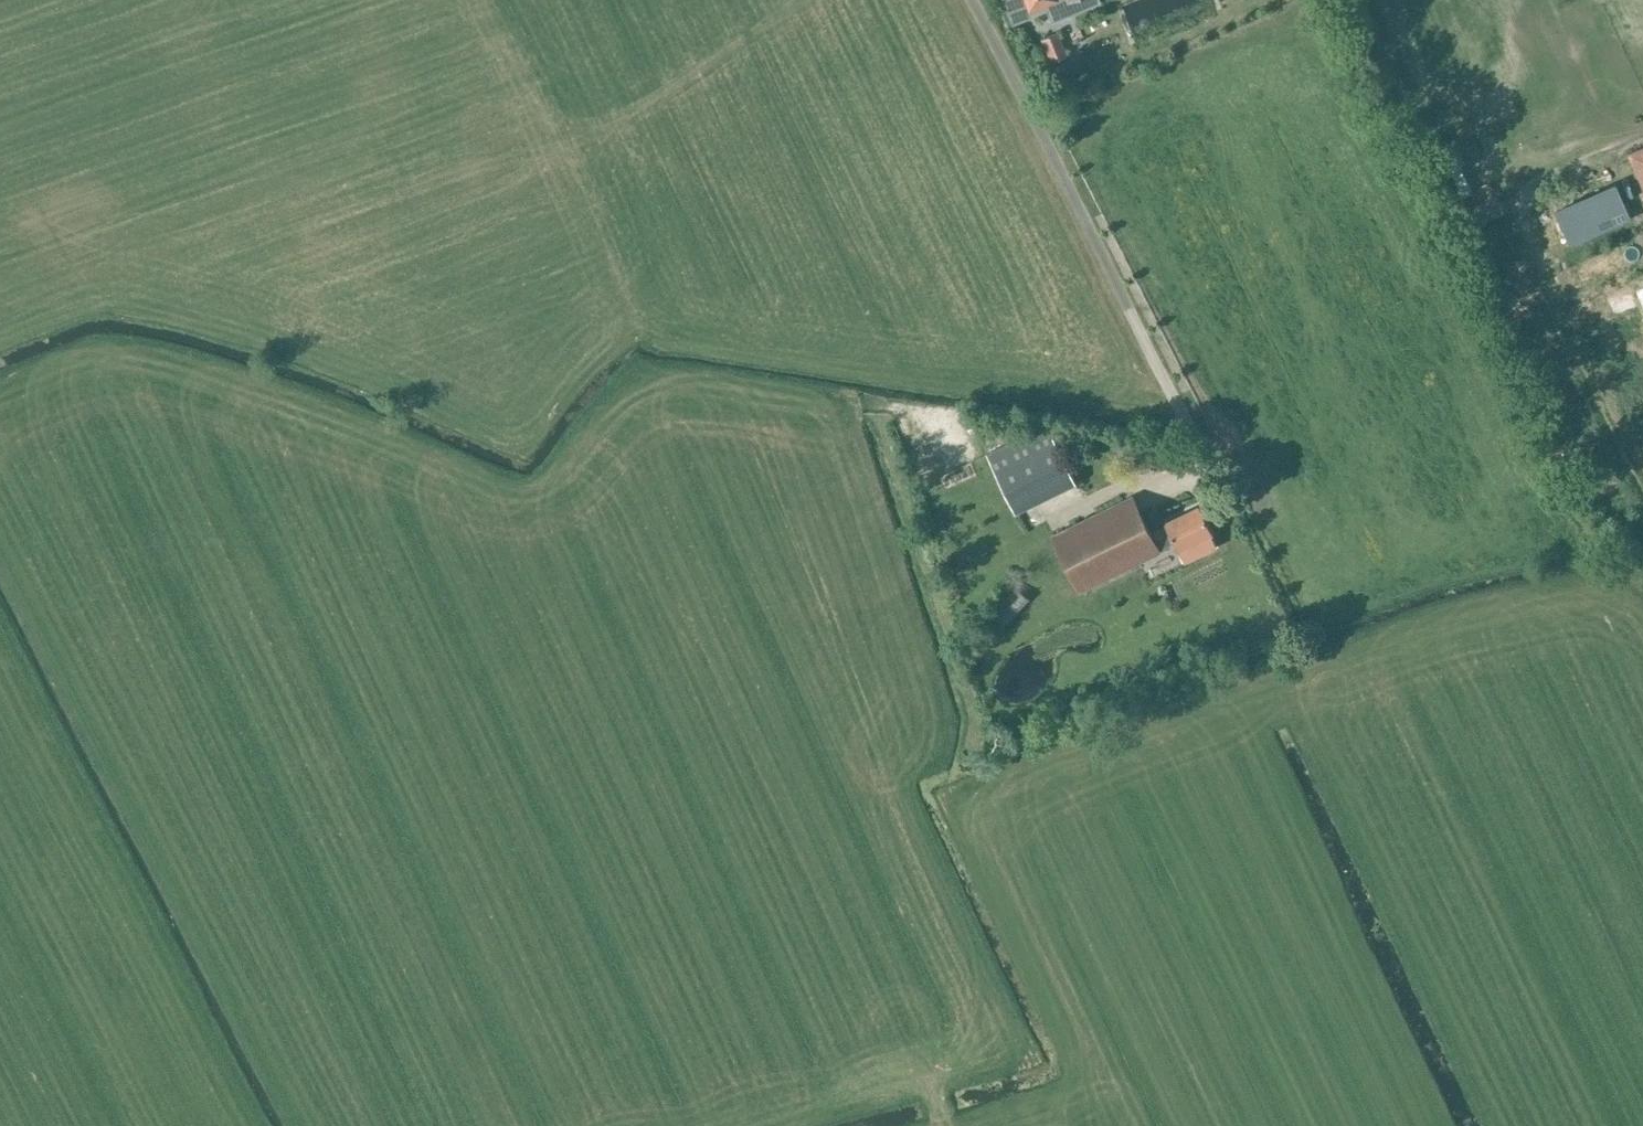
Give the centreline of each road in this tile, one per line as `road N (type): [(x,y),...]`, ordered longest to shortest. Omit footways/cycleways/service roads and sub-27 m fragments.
road 1 (unclassified): [(979,0),(1204,451)]

